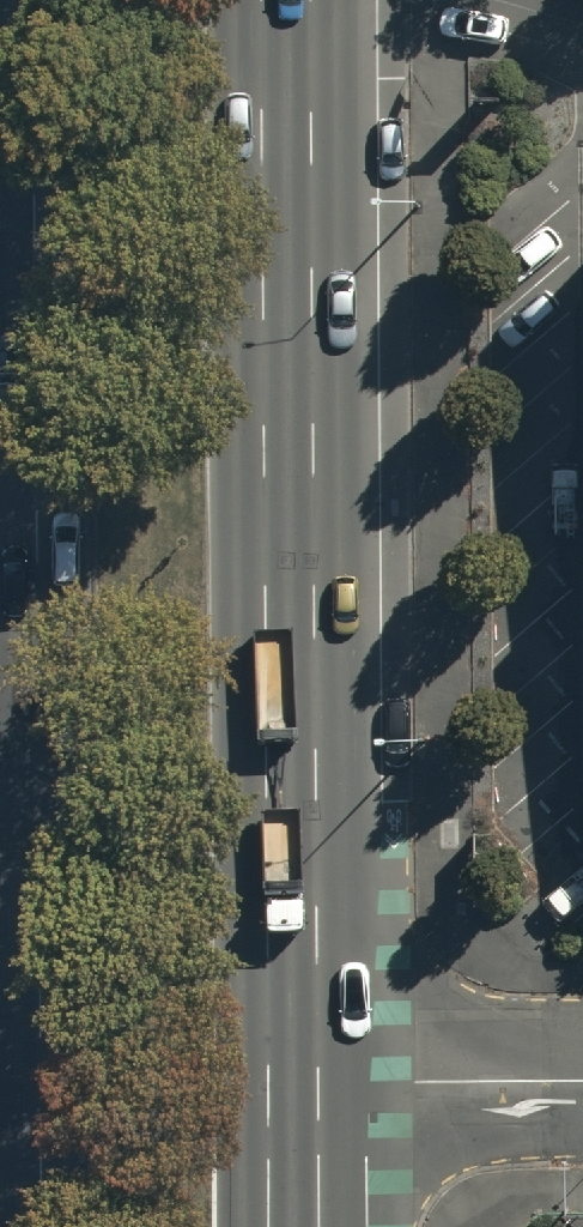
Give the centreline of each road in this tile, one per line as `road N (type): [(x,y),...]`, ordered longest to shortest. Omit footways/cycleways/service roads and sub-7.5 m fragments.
road 1 (primary): [(23,1226),(13,0)]
road 2 (primary): [(287,0),(295,1089)]
road 3 (residential): [(295,1089),(582,1086)]
road 4 (primary): [(295,1089),(296,1226)]

